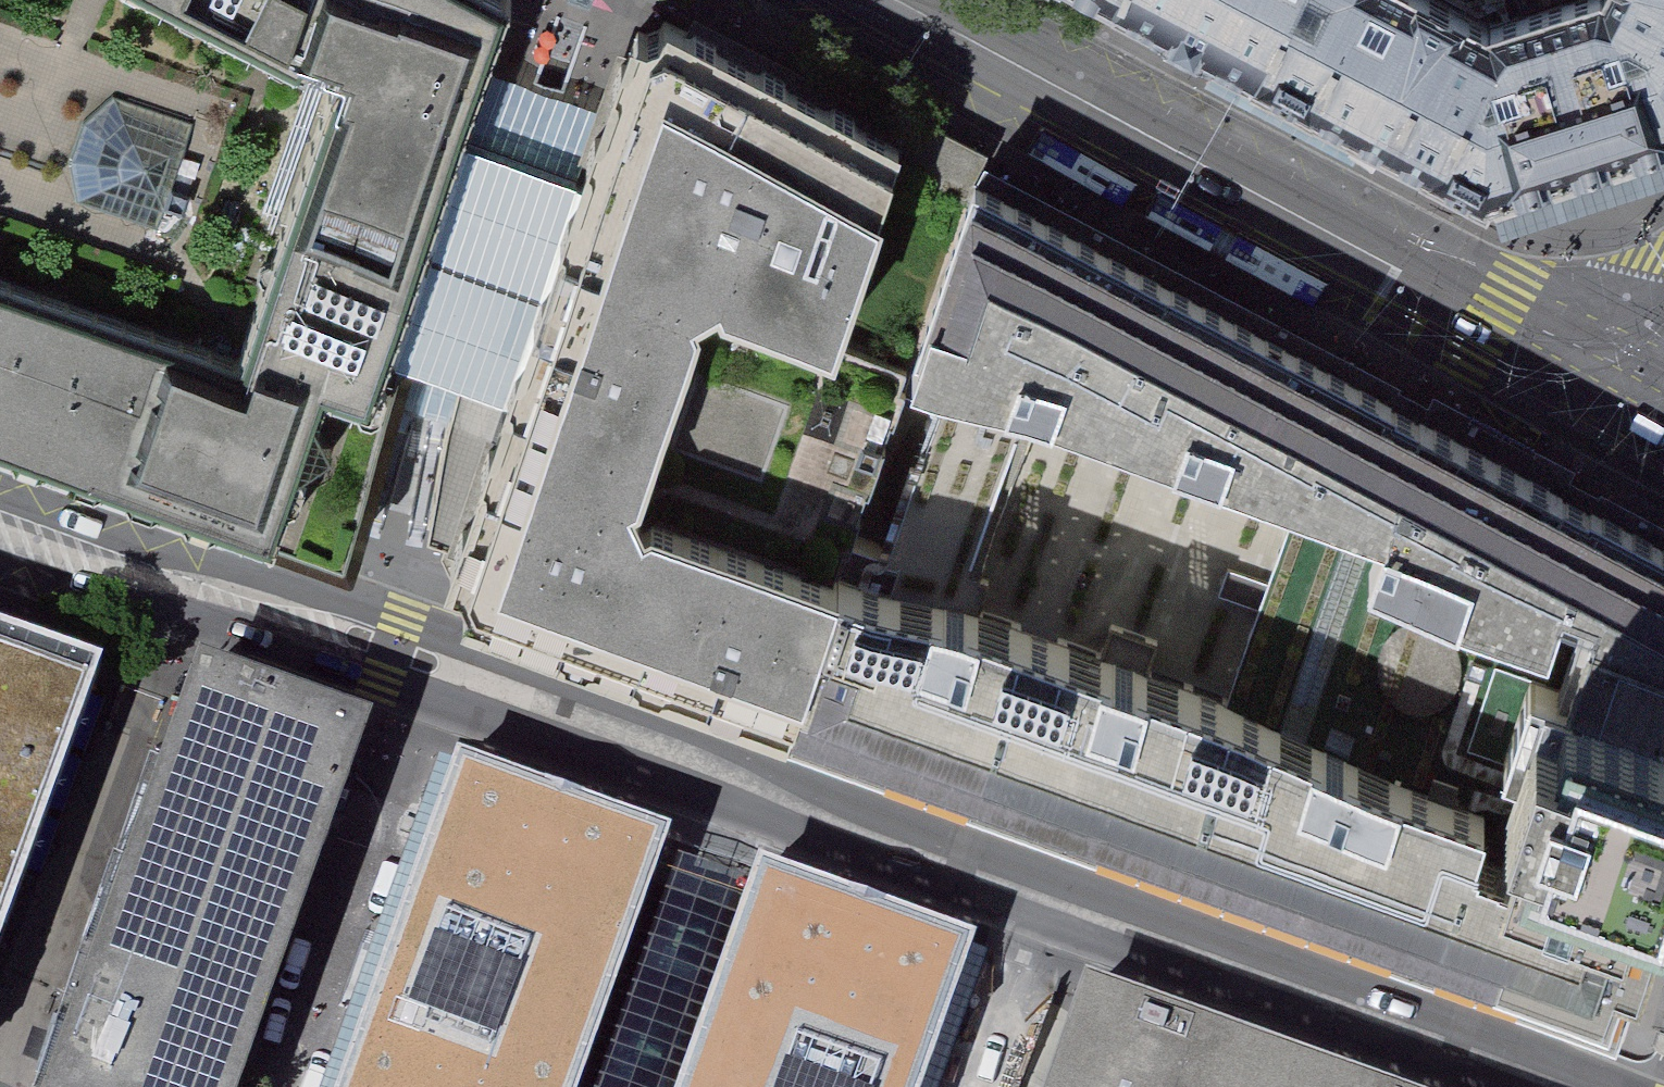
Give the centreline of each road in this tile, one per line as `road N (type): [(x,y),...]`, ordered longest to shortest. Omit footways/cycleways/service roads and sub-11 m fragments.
road 1 (primary): [(888,0),(1645,402)]

